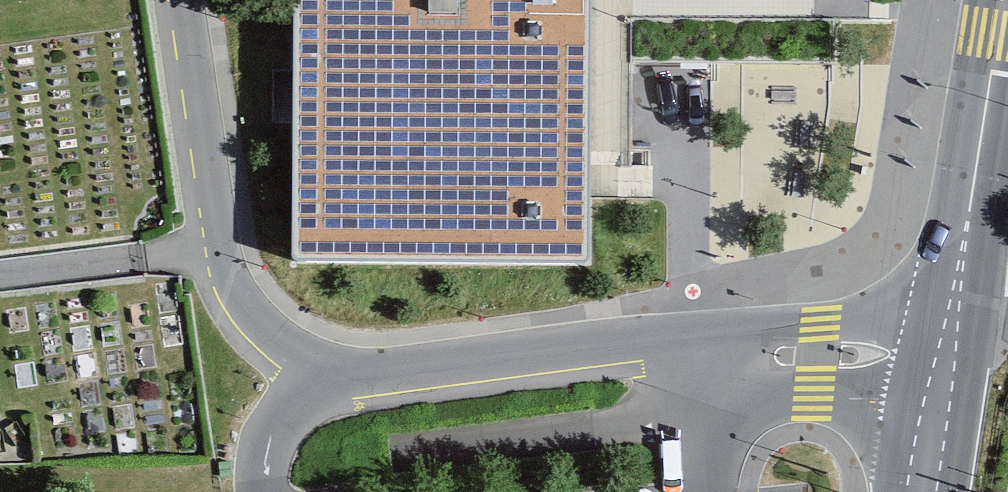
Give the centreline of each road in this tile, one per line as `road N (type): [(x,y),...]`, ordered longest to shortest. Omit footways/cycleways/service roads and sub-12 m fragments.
road 1 (residential): [(298,362),(340,388),(670,346),(947,362)]
road 2 (residential): [(298,362),(253,323),(213,256),(178,0)]
road 3 (secondary): [(947,362),(1001,0)]
road 4 (secondary): [(928,491),(947,362)]

